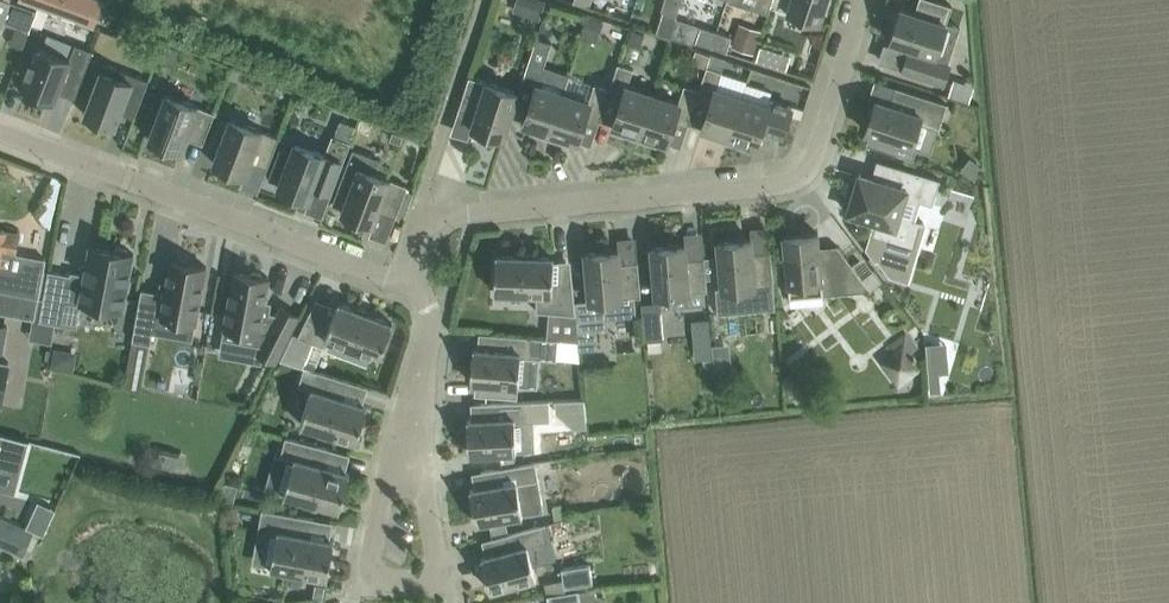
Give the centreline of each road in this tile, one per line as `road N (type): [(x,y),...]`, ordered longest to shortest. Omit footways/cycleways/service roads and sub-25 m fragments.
road 1 (residential): [(427,220),(797,178),(817,152),(864,0)]
road 2 (residential): [(407,282),(0,130)]
road 3 (residential): [(416,412),(436,555),(427,577),(383,578),(371,562),(383,496)]
road 4 (residential): [(427,220),(427,177),(486,0)]
road 5 (residential): [(407,282),(429,306),(416,412)]

